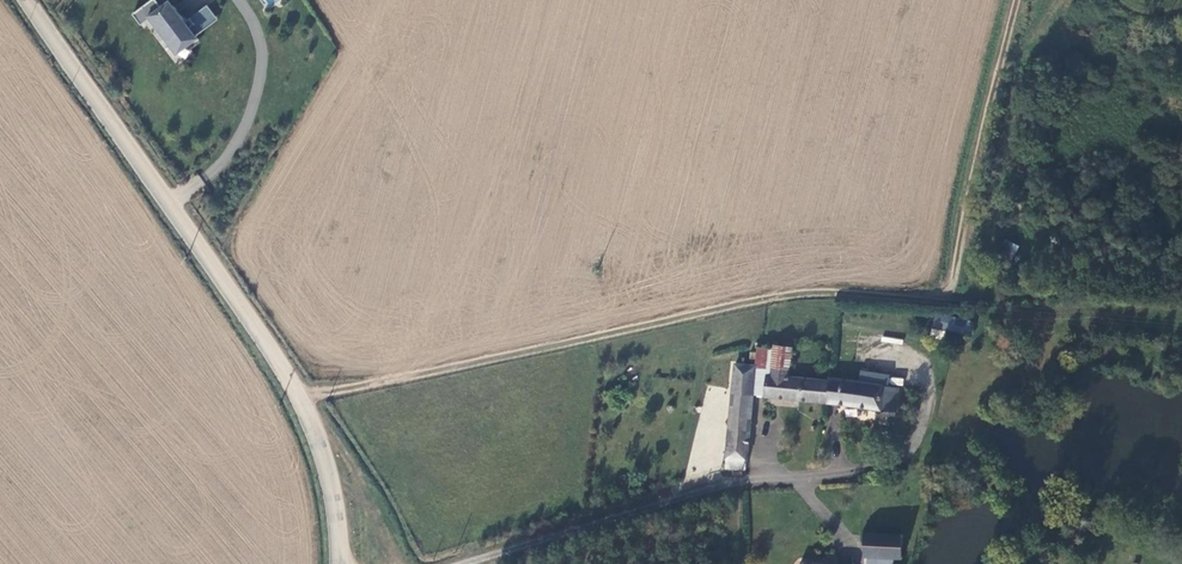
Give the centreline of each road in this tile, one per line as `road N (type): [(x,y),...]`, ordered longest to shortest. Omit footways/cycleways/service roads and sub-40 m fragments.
road 1 (tertiary): [(337,563),(330,479),(291,381),(24,0)]
road 2 (unclassified): [(461,563),(717,486),(868,471),(904,457),(920,437),(928,395)]

